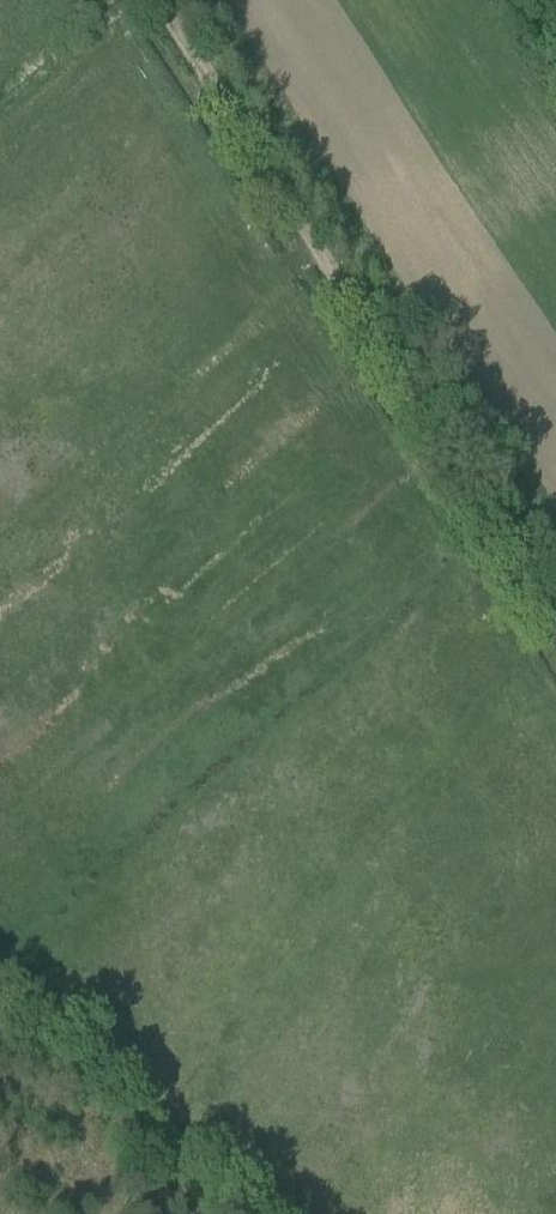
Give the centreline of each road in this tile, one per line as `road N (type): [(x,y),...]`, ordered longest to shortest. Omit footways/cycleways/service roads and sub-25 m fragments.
road 1 (track): [(555,637),(141,0)]

